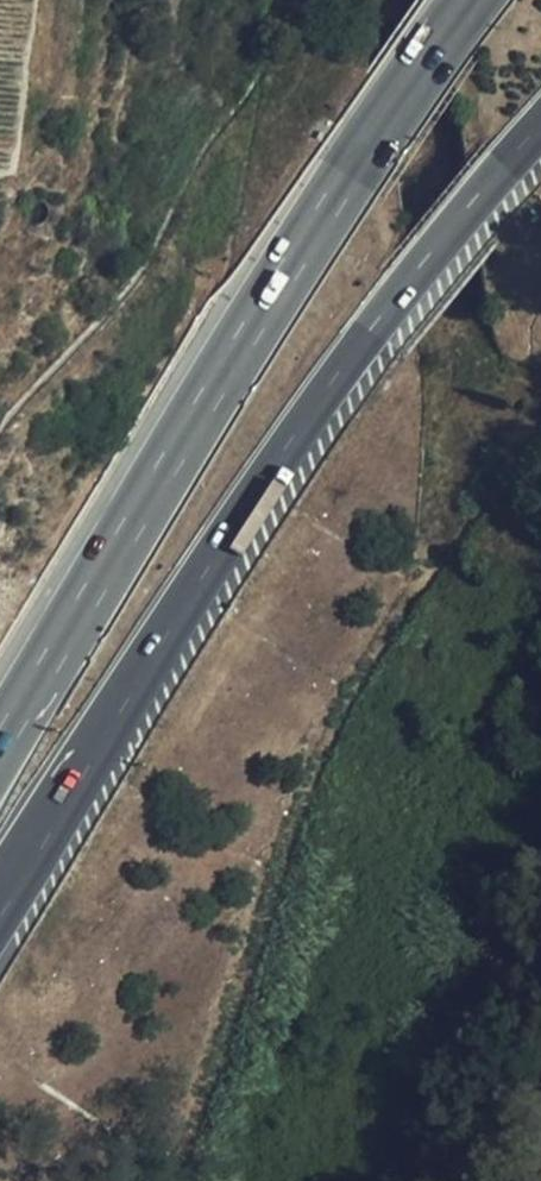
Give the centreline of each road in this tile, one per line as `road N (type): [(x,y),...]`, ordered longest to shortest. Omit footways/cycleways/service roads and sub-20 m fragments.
road 1 (motorway): [(0,890),(322,401),(540,133)]
road 2 (motorway): [(473,0),(262,308),(0,746)]

